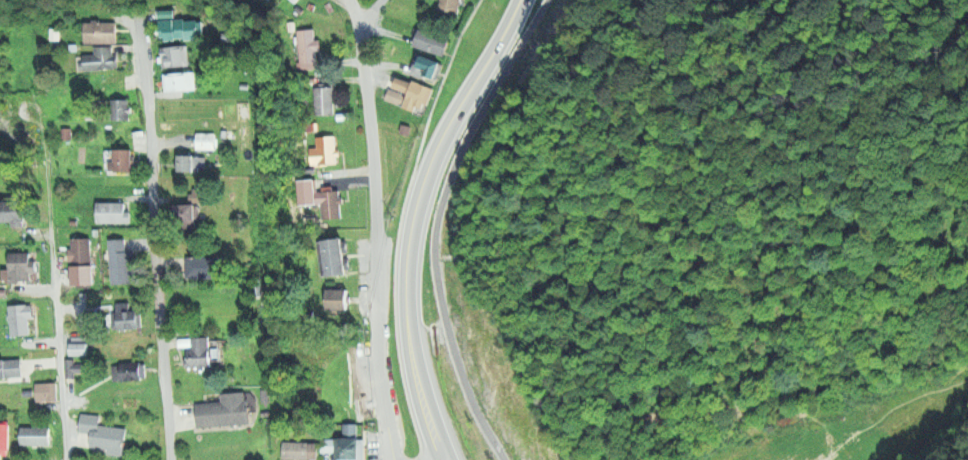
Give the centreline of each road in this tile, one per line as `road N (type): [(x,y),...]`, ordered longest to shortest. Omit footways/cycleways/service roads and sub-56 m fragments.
road 1 (trunk): [(444,459),(418,387),(406,260),(430,164),(519,0)]
road 2 (residential): [(360,31),(380,372),(394,459)]
road 3 (residential): [(171,459),(139,35)]
road 4 (residential): [(67,459),(49,201)]

